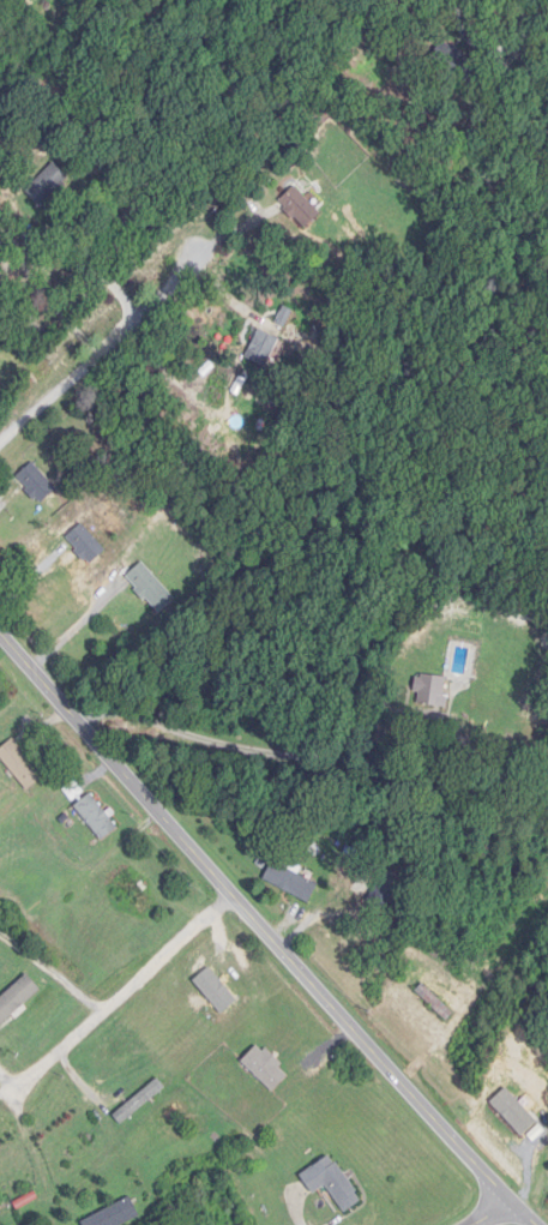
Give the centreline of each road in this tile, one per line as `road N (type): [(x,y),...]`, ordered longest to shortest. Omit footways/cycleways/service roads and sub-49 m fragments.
road 1 (tertiary): [(537,1224),(483,1175),(0,632)]
road 2 (residential): [(0,441),(235,232)]
road 3 (residential): [(230,895),(0,1093)]

